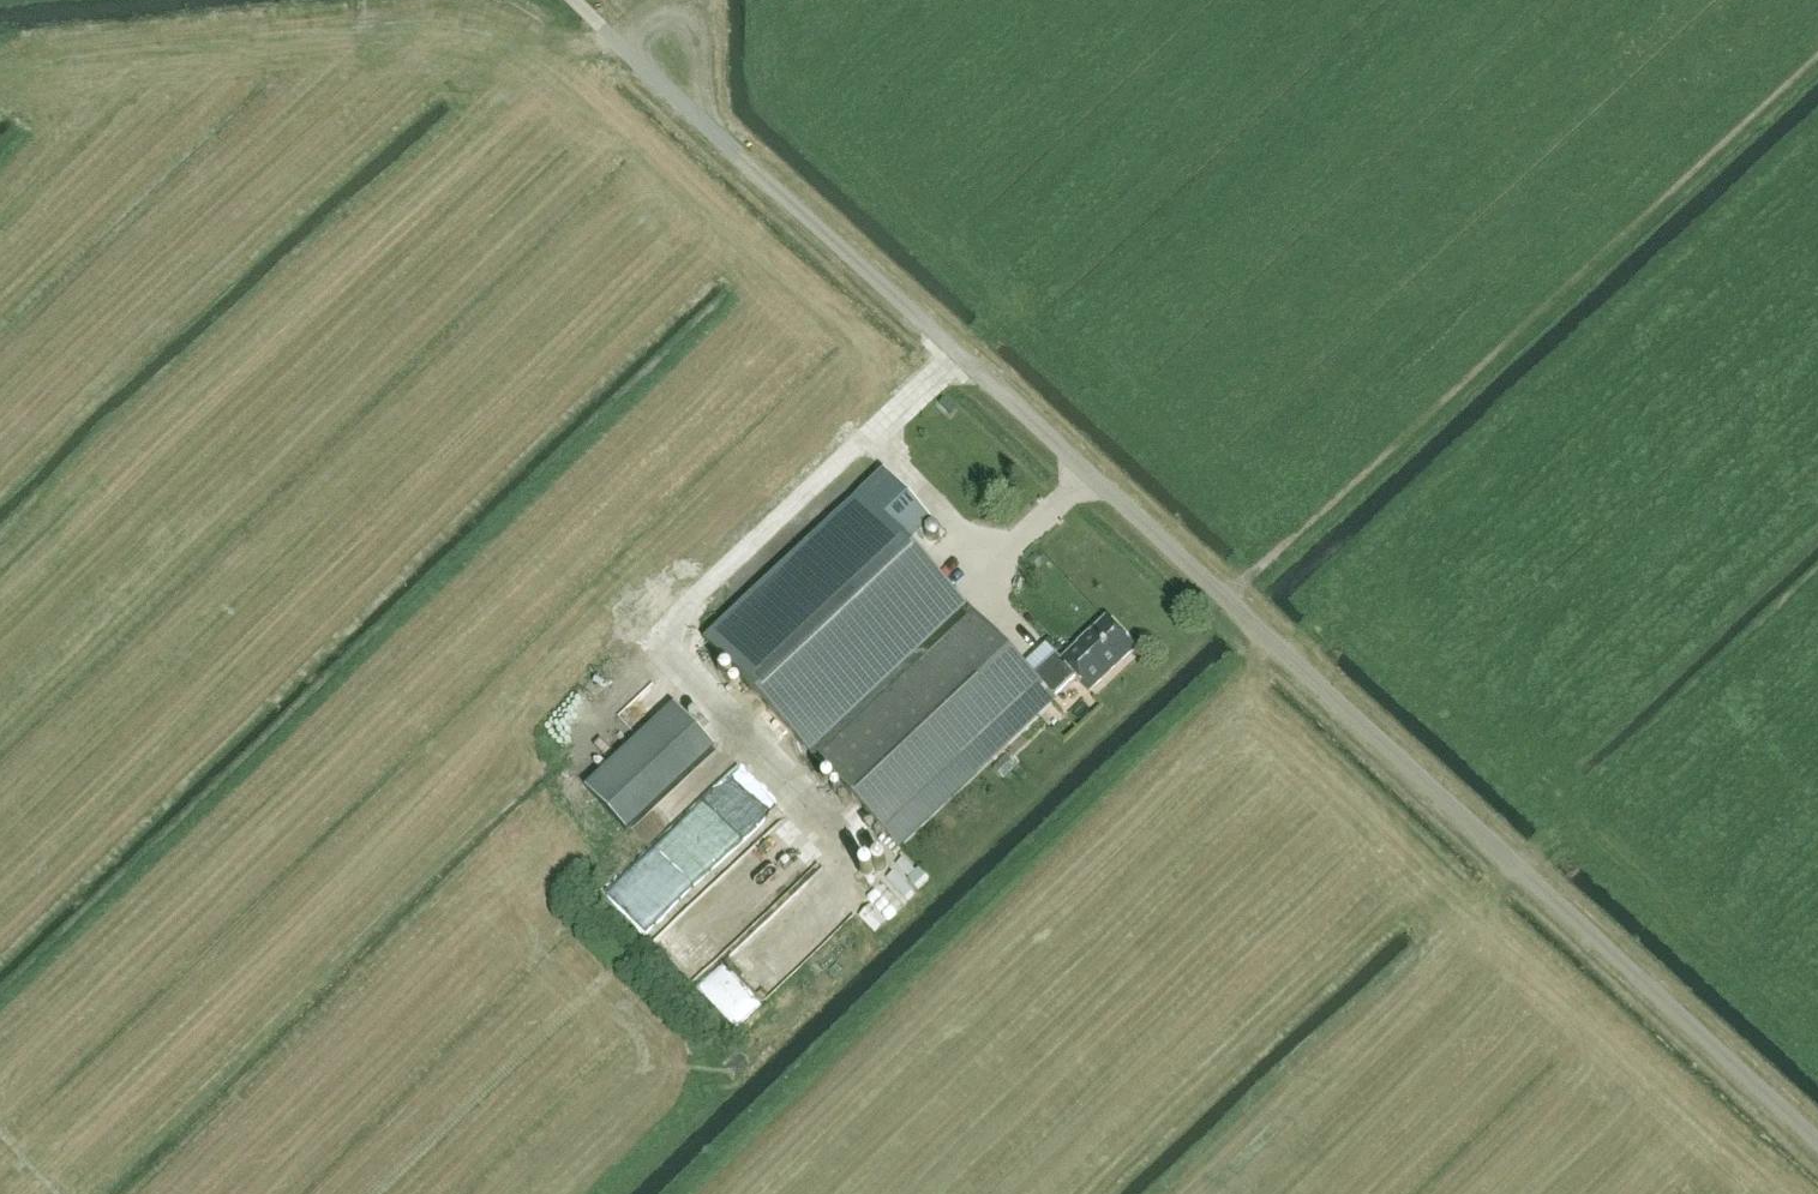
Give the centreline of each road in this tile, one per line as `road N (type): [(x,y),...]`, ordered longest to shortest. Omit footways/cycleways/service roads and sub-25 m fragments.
road 1 (unclassified): [(1817,1142),(600,27)]

